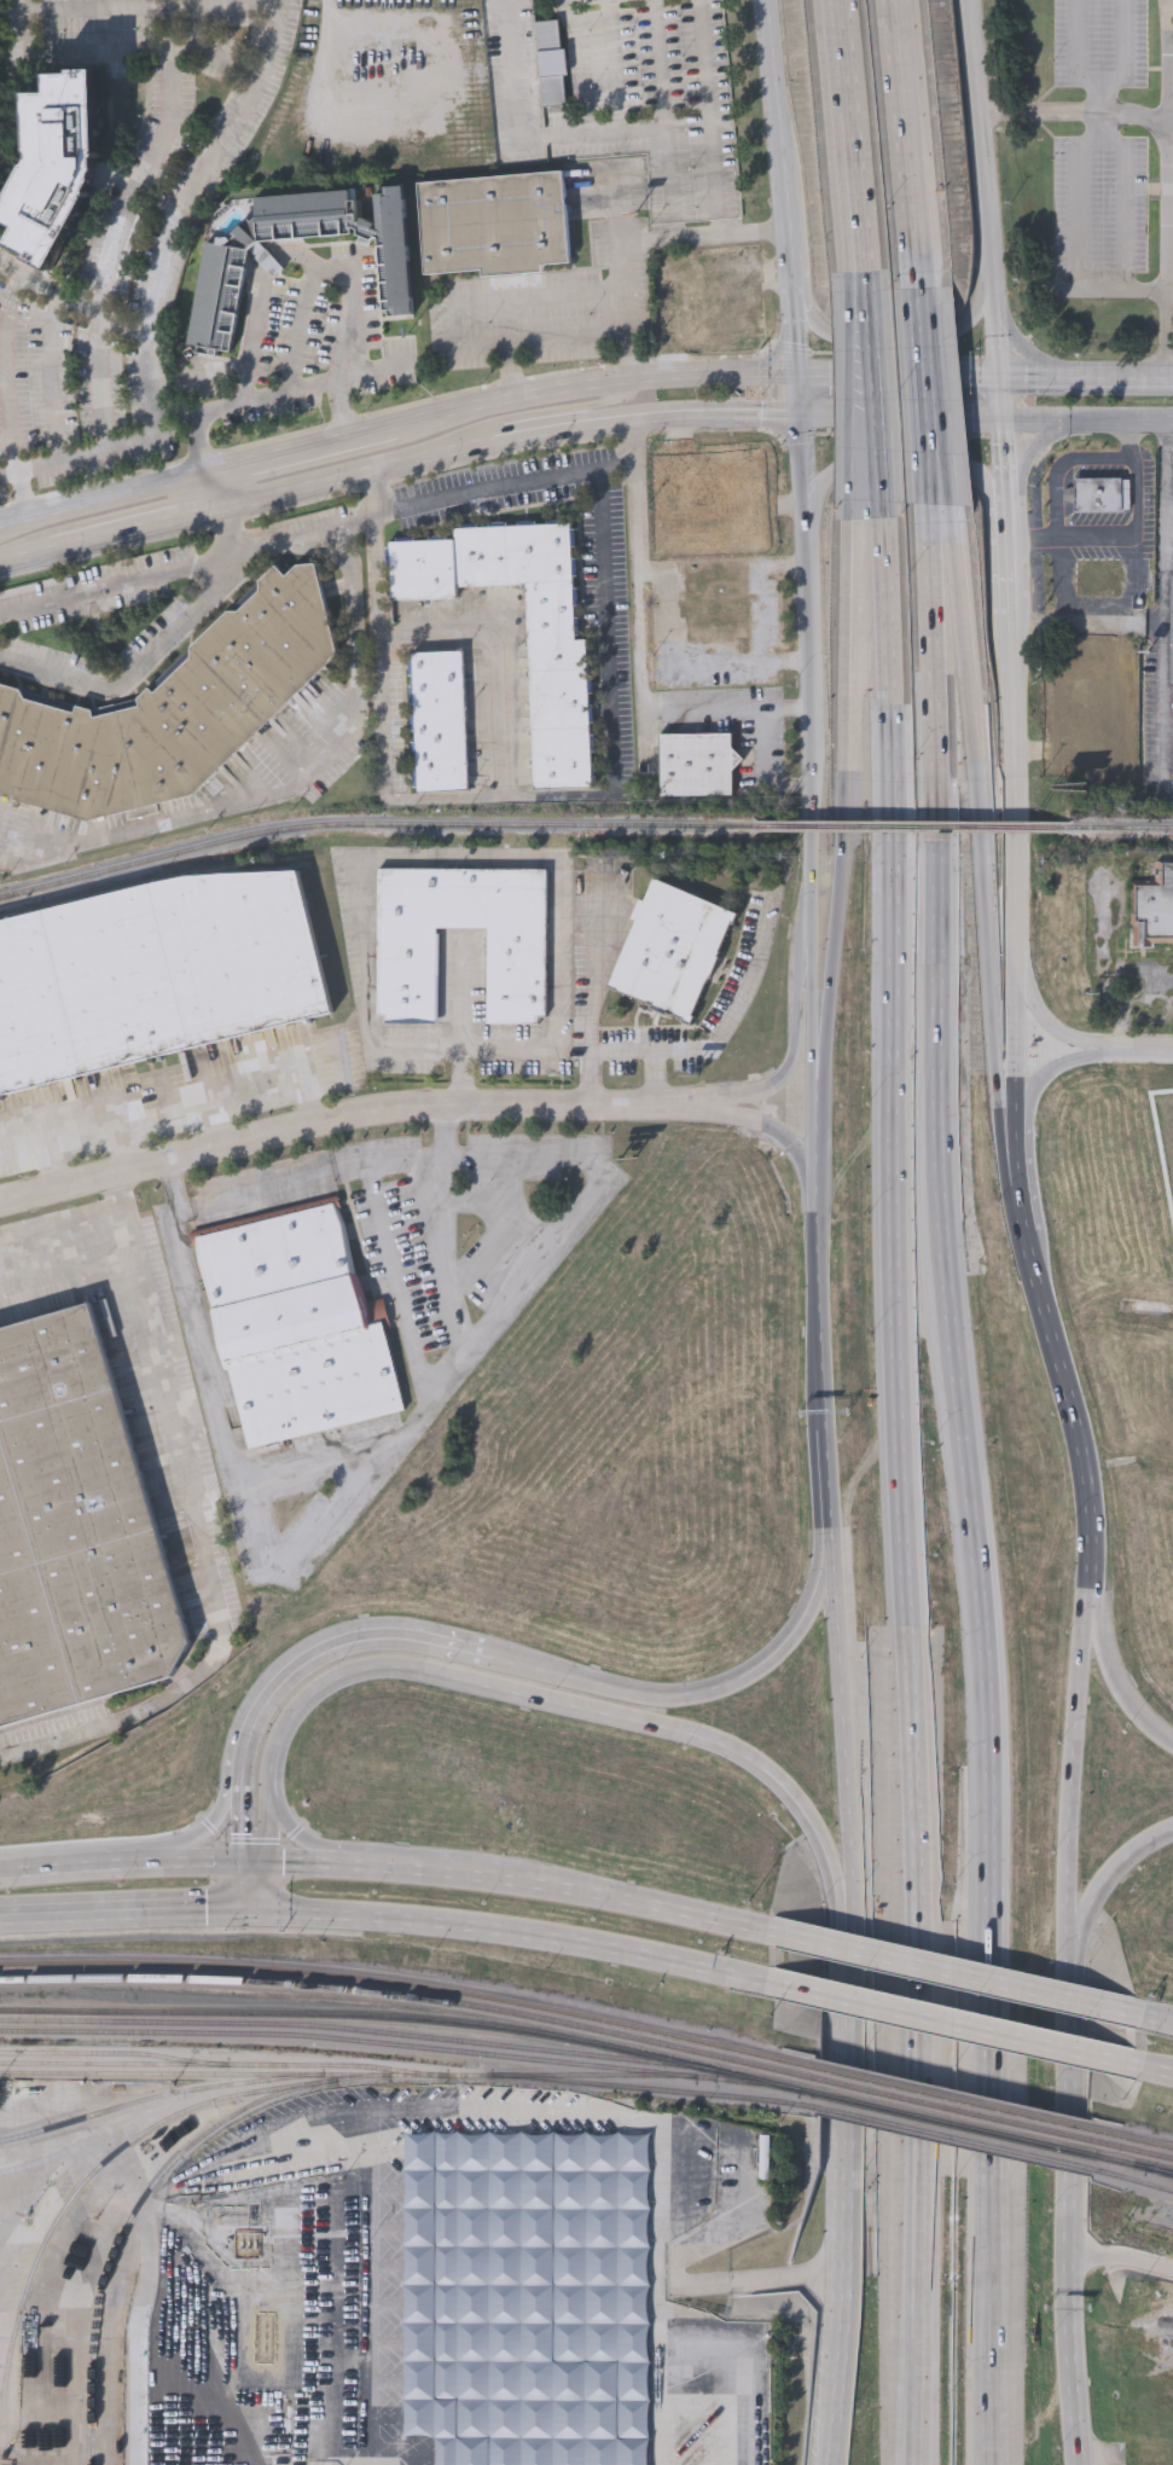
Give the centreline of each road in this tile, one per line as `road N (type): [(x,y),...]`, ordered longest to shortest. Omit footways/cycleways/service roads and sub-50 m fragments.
road 1 (motorway): [(1000,2464),(997,1773),(962,1293),(927,524)]
road 2 (motorway): [(890,530),(907,1555),(930,2059),(915,2464)]
road 3 (secondary): [(1007,369),(691,376),(548,392),(0,524)]
road 4 (primary): [(260,1862),(266,1770),(291,1704),(319,1680),(367,1661),(405,1664),(737,1750),(782,1779),(821,1829),(843,1922)]
road 5 (residential): [(0,1212),(393,1118),(687,1107)]
road 6 (motorway): [(1017,1182),(1004,1137),(945,522)]
road 7 (motorway): [(863,533),(813,1127)]
road 8 (secondary): [(223,506),(550,433),(627,422),(800,417)]
road 9 (primary): [(260,1912),(461,1927),(767,1984)]
road 10 (secondary): [(1017,1121),(1014,615)]
road 11 (secondary): [(800,417),(809,917)]
road 12 (secondary): [(1015,427),(973,0)]
road 13 (secondary): [(1067,1960),(1094,1567)]
road 14 (primary): [(1148,2018),(766,1930)]
road 15 (primary): [(767,1984),(1145,2069)]
road 16 (primary): [(494,1649),(360,1628),(315,1645),(272,1676),(240,1724),(227,1798)]
road 17 (secondary): [(837,1574),(843,1922)]
road 18 (primary): [(837,1574),(771,1661),(698,1693),(635,1694),(571,1675)]
road 19 (secondary): [(813,1127),(828,1429)]
road 20 (primary): [(766,1930),(482,1875)]
road 21 (secondary): [(1068,2248),(1067,1960)]
road 22 (motorway): [(918,283),(890,0)]
road 23 (motorway): [(836,0),(861,282)]
road 24 (residential): [(809,917),(797,958),(797,1049),(789,1069),(772,1089),(687,1107)]
road 25 (secondary): [(775,0),(791,251)]
road 26 (motorway): [(861,282),(863,533)]
road 27 (motorway): [(861,282),(890,530)]
road 28 (secondary): [(792,286),(807,314),(831,332),(943,326),(975,311),(999,283)]
road 29 (secondary): [(1086,1462),(1032,1234)]
road 30 (secondary): [(1016,492),(987,476),(835,482),(806,507)]
road 31 (secondary): [(843,1922),(835,2145)]
road 32 (primary): [(0,1917),(222,1913)]
road 33 (secondary): [(1088,2464),(1068,2248)]
road 34 (secondary): [(800,417),(1015,427)]
road 35 (secondary): [(437,456),(509,418),(605,401),(623,394),(628,381)]
road 36 (secondary): [(809,917),(806,1096),(813,1127)]
road 37 (primary): [(1172,1731),(1133,1695),(1114,1663),(1094,1567)]
road 38 (motorway): [(927,524),(923,343)]
road 39 (motorway): [(945,522),(923,343)]
road 40 (secondary): [(52,549),(223,506)]
road 41 (primary): [(1067,1960),(1099,1890),(1133,1854),(1172,1830)]
road 42 (secondary): [(835,2145),(829,2315)]
road 43 (residential): [(687,1107),(776,1136),(797,1159),(814,1197)]
road 44 (secondary): [(1015,427),(1172,428)]
road 45 (secondary): [(829,2315),(823,2464)]
road 46 (secondary): [(828,1429),(837,1574)]
road 47 (primary): [(482,1875),(343,1864)]
road 48 (secondary): [(1014,615),(1016,492)]

